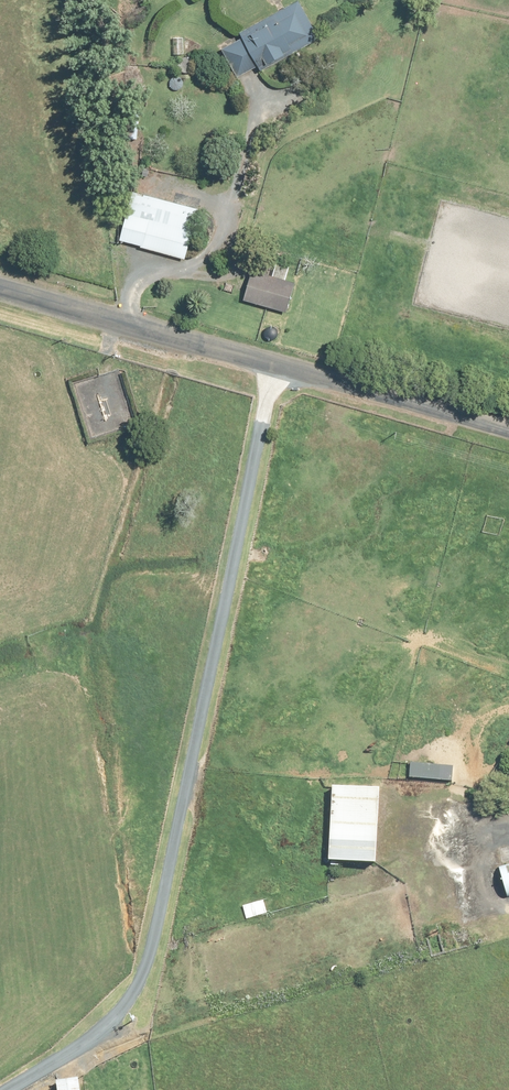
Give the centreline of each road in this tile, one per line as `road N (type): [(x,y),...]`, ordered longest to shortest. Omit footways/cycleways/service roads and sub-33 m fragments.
road 1 (track): [(11,1089),(86,1039),(142,944),(179,859),(275,363)]
road 2 (unclassified): [(0,287),(508,431)]

